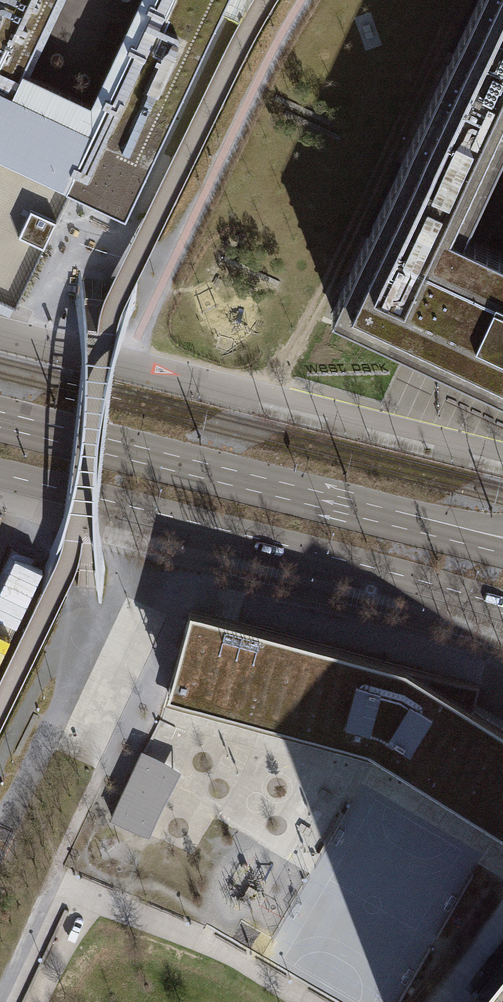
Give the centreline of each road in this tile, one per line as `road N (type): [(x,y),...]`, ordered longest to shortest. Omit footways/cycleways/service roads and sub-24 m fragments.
road 1 (primary): [(0,475),(502,608)]
road 2 (primary): [(502,552),(0,423)]

